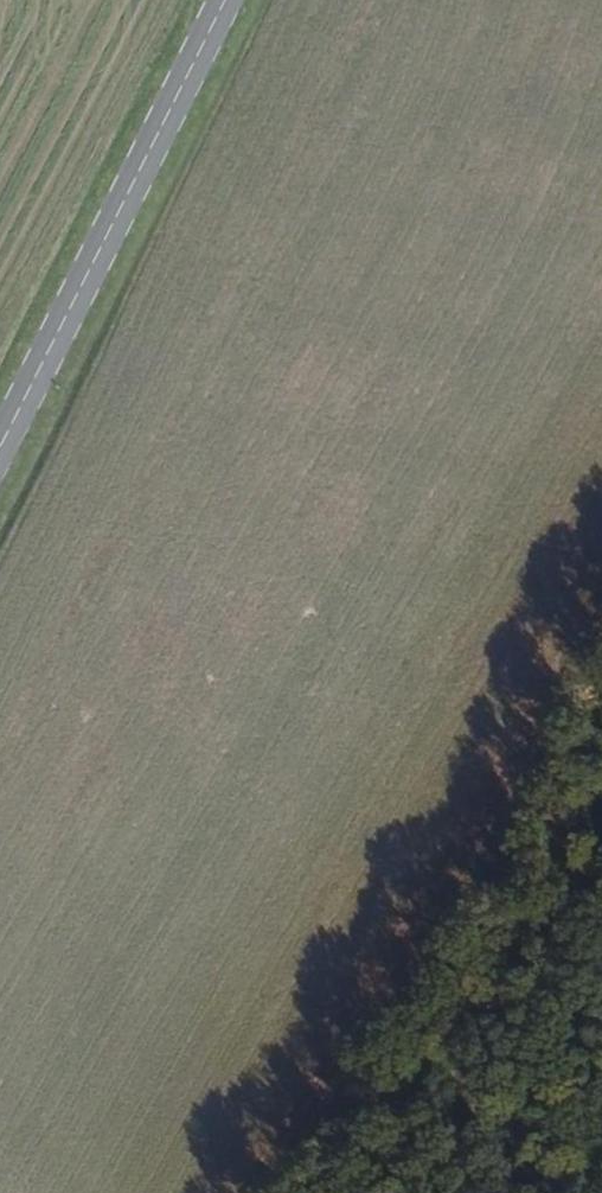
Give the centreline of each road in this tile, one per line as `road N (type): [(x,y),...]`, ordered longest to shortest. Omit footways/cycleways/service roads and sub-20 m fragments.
road 1 (secondary): [(0,433),(216,0)]

